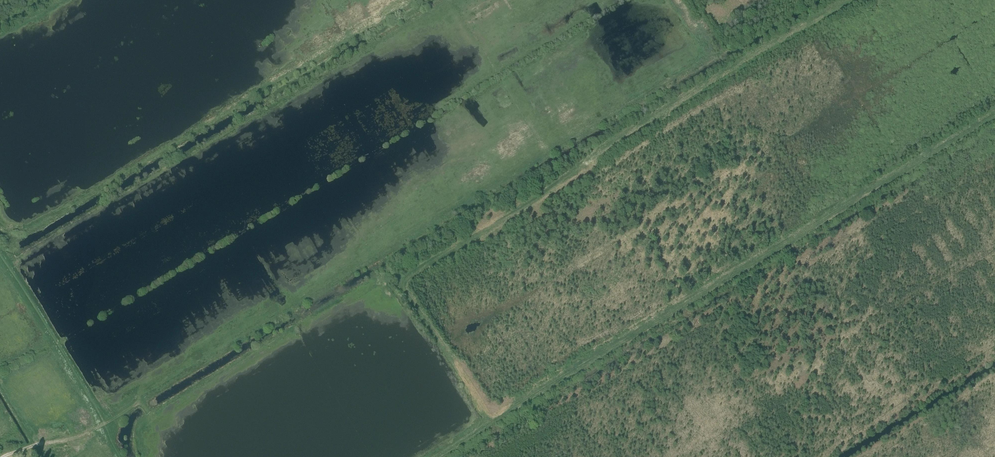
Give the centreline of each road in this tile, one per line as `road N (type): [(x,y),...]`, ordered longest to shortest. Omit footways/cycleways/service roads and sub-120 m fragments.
road 1 (track): [(994,115),(490,422),(403,287),(410,276),(533,204),(606,146),(852,0)]

